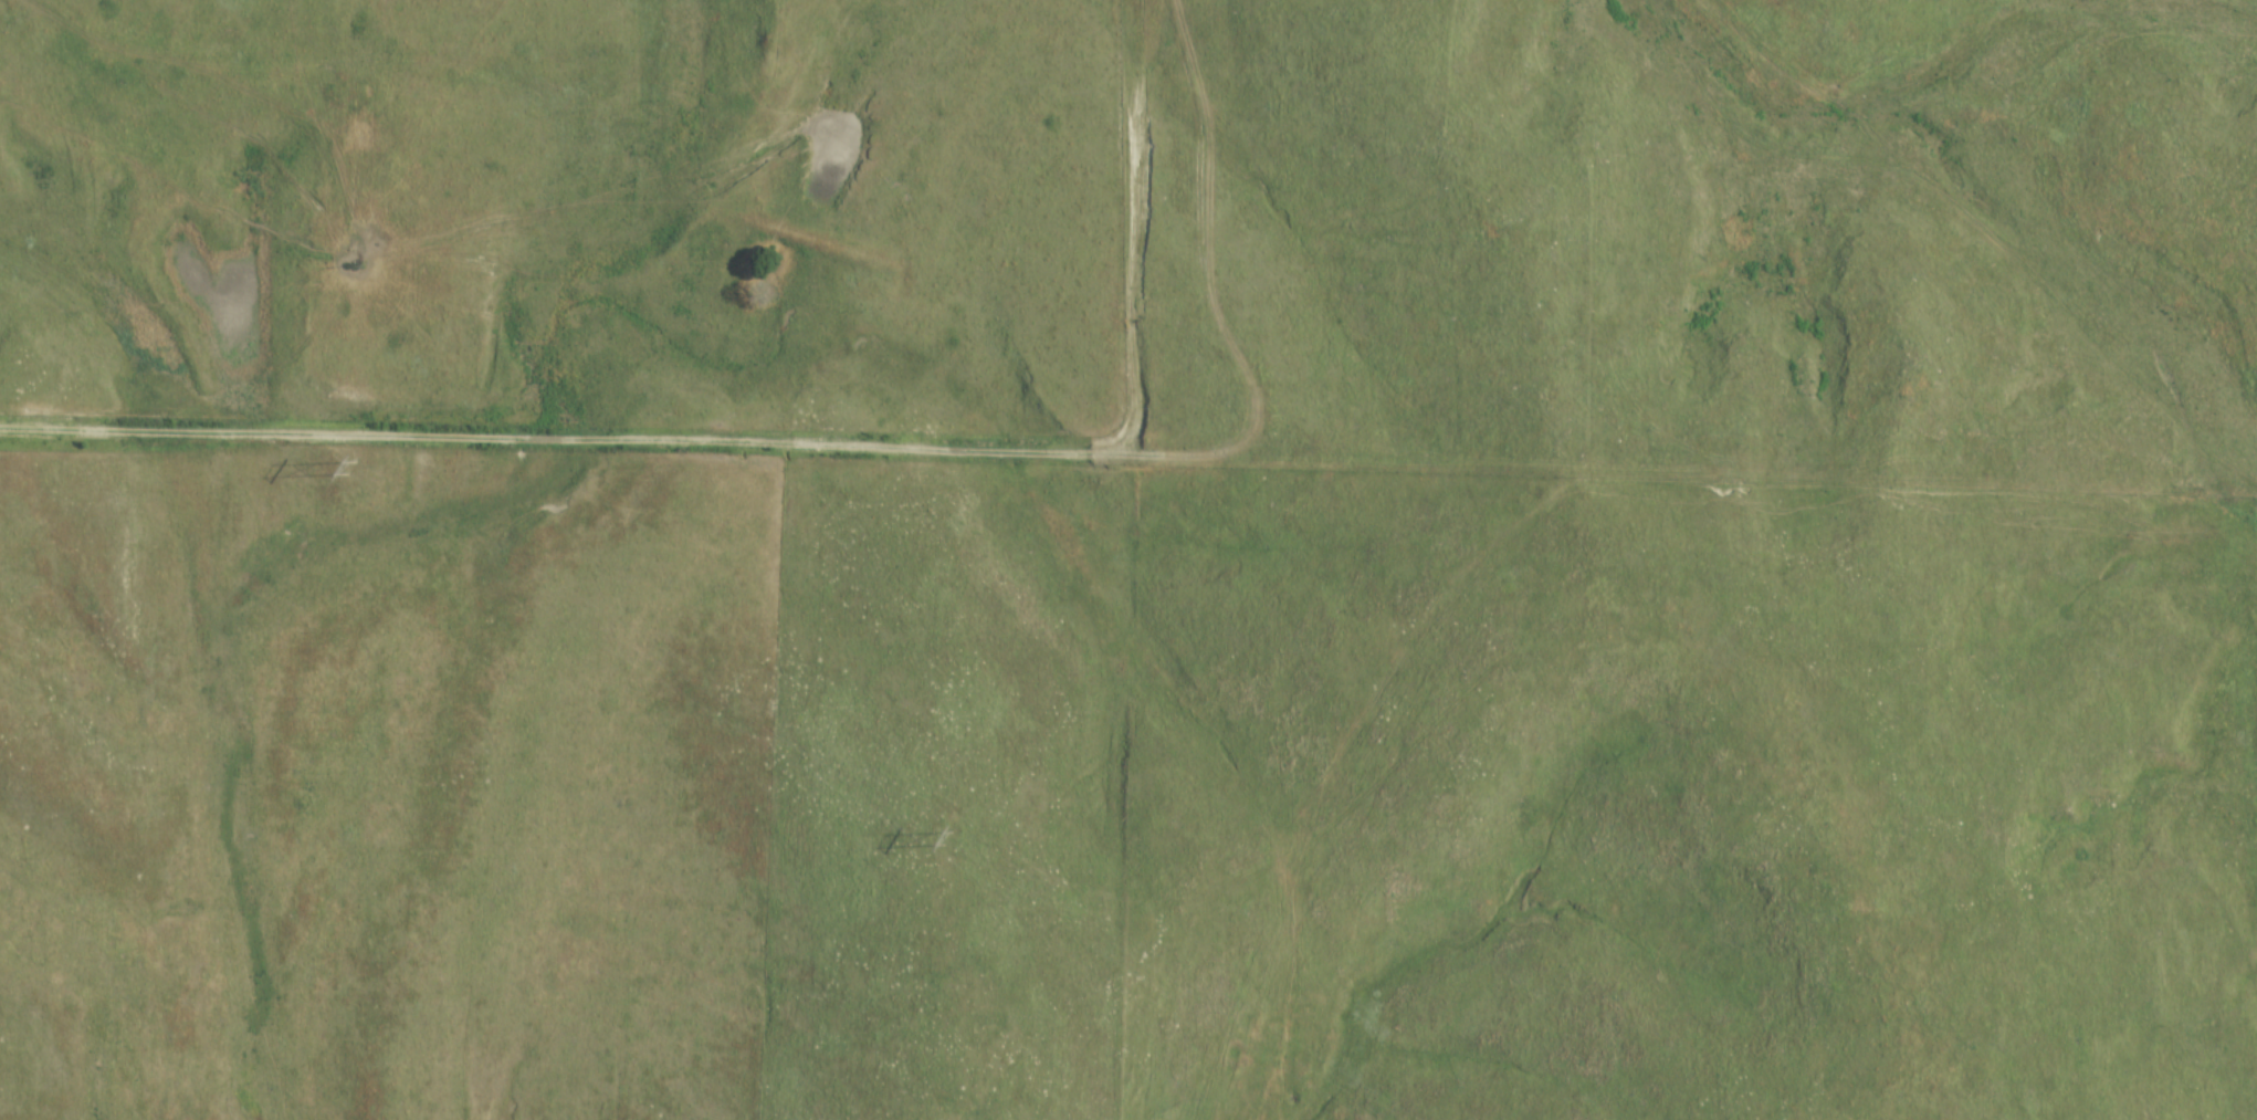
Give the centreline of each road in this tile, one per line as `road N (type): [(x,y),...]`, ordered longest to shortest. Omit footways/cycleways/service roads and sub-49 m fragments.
road 1 (residential): [(0,430),(1095,454)]

